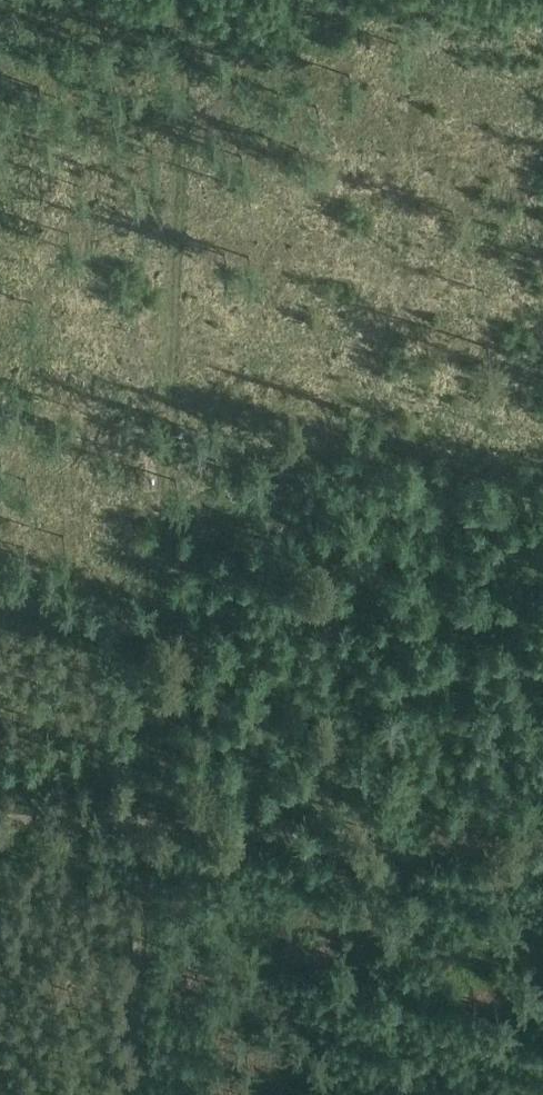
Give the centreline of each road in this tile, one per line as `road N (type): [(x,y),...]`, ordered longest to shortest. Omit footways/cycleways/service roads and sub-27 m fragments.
road 1 (track): [(139,1094),(178,0)]
road 2 (track): [(0,820),(542,860)]

